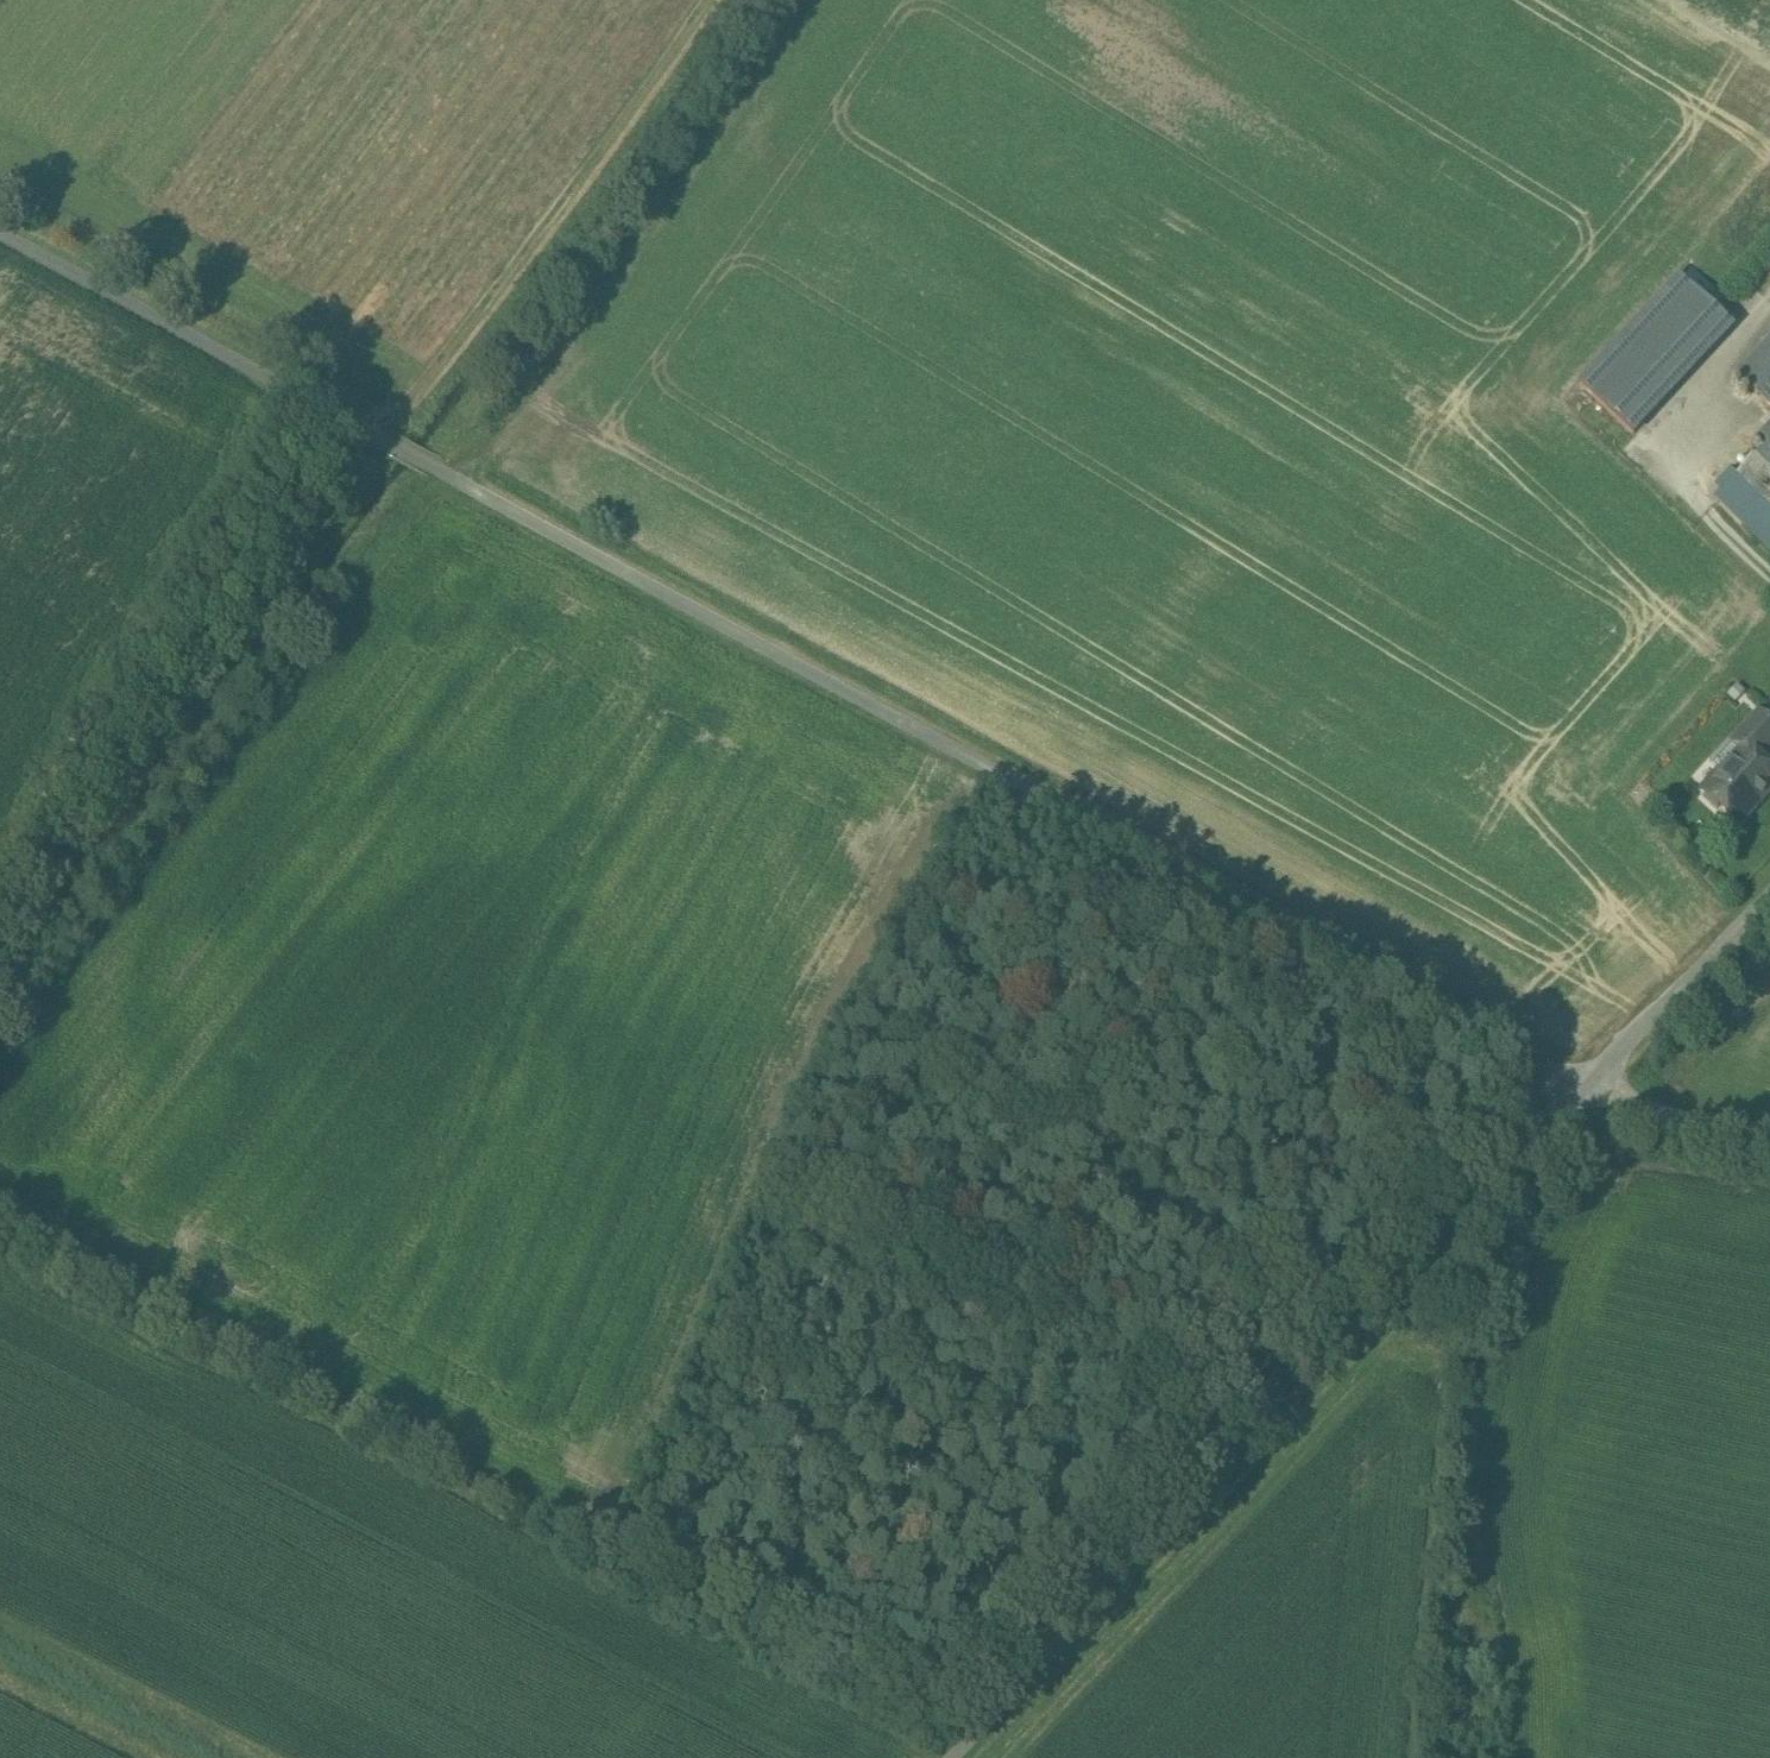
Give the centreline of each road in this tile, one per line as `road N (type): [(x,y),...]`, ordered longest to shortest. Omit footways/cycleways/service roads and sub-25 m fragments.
road 1 (unclassified): [(1570,1094),(0,222)]
road 2 (unclassified): [(937,1757),(1570,1094)]
road 3 (track): [(1220,1460),(1089,1357),(837,1231),(765,1213)]
road 4 (unclassified): [(1570,1094),(1769,880)]
road 5 (unclassified): [(1769,1136),(1570,1094)]

